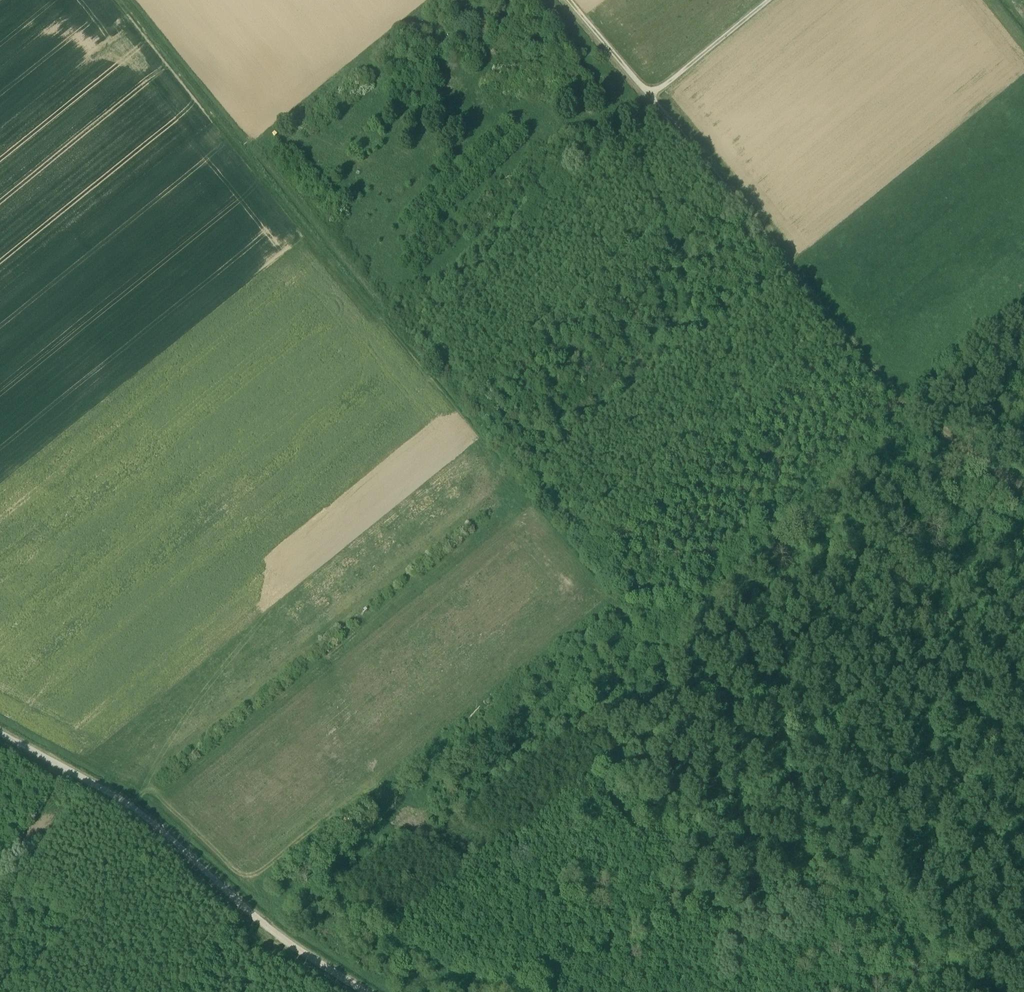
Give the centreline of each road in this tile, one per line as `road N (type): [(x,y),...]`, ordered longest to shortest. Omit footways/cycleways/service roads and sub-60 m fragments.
road 1 (track): [(568,0),(916,417),(1023,501)]
road 2 (track): [(368,991),(270,931),(139,815),(0,739)]
road 3 (track): [(650,98),(770,0)]

